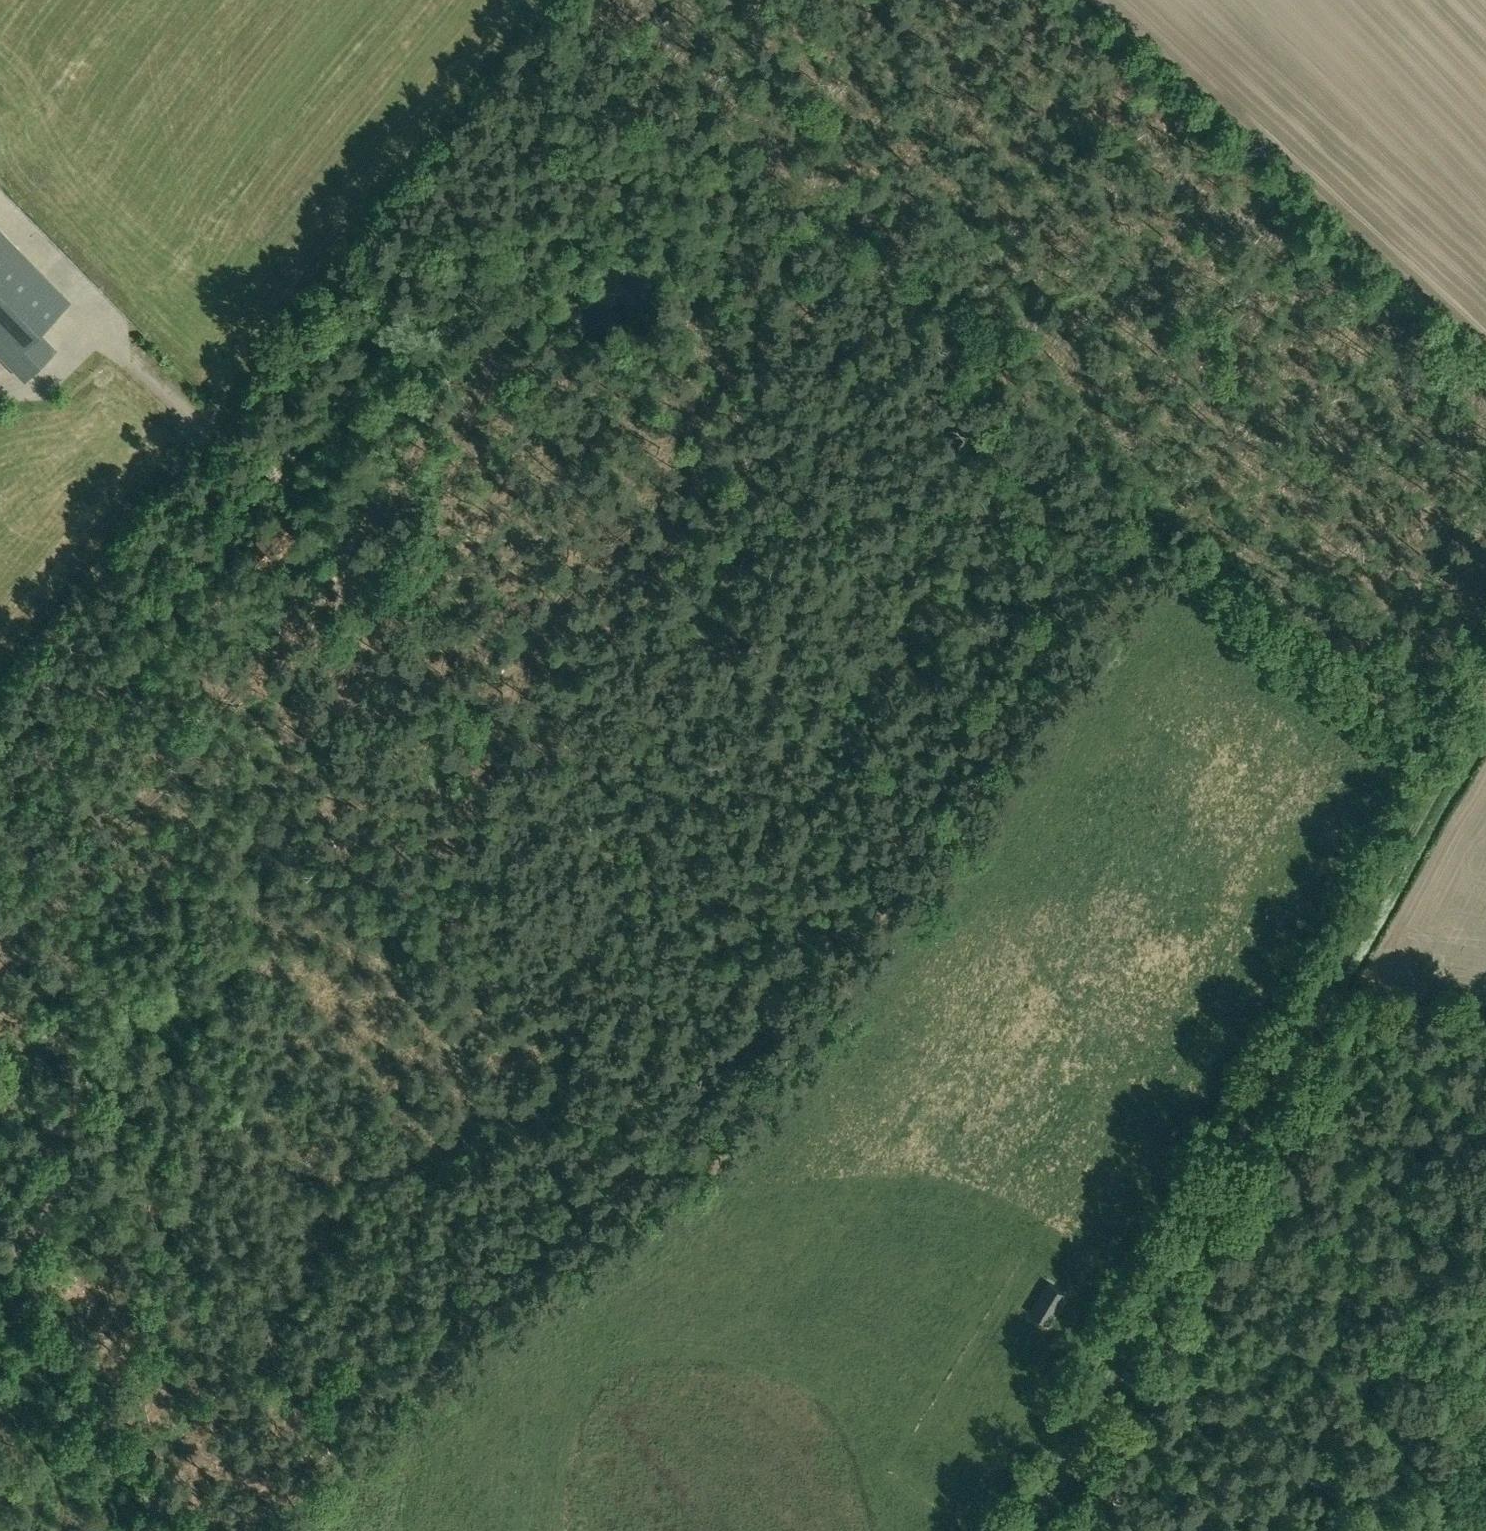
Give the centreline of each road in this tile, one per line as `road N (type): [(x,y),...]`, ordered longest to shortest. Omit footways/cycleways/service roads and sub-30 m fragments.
road 1 (track): [(1485,696),(1144,1312)]
road 2 (unclassified): [(180,1530),(0,1297)]
road 3 (track): [(1144,1312),(1019,1530)]
road 4 (track): [(1195,1348),(1259,1250),(1282,1231),(1381,1221)]
road 5 (track): [(1177,1335),(1225,1385),(1319,1530)]

